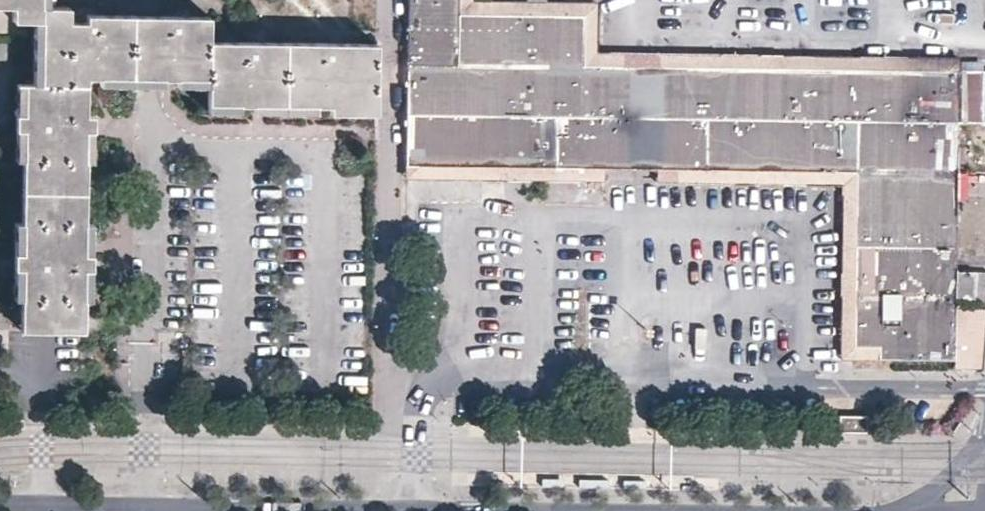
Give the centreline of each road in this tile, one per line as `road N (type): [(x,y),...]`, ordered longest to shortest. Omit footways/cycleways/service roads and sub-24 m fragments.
road 1 (residential): [(0,507),(145,509)]
road 2 (residential): [(145,509),(271,510)]

